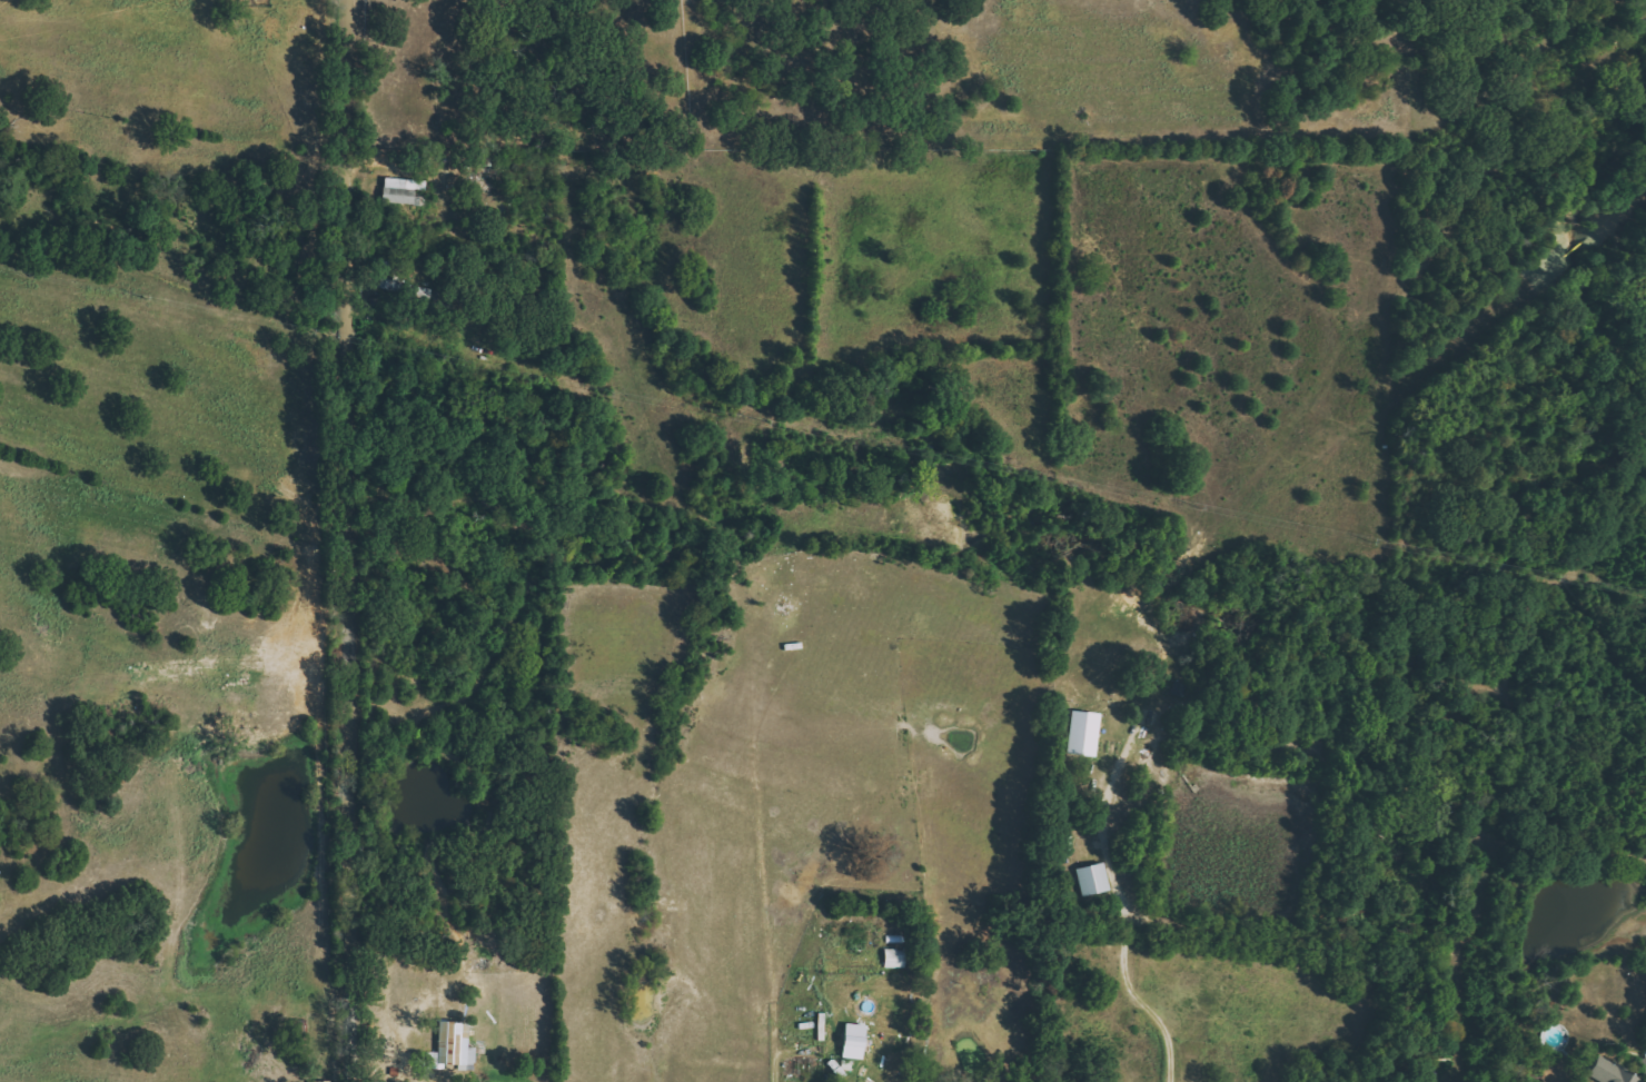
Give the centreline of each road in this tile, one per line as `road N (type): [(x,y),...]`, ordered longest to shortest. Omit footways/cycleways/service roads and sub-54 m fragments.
road 1 (residential): [(351,1081),(347,0)]

